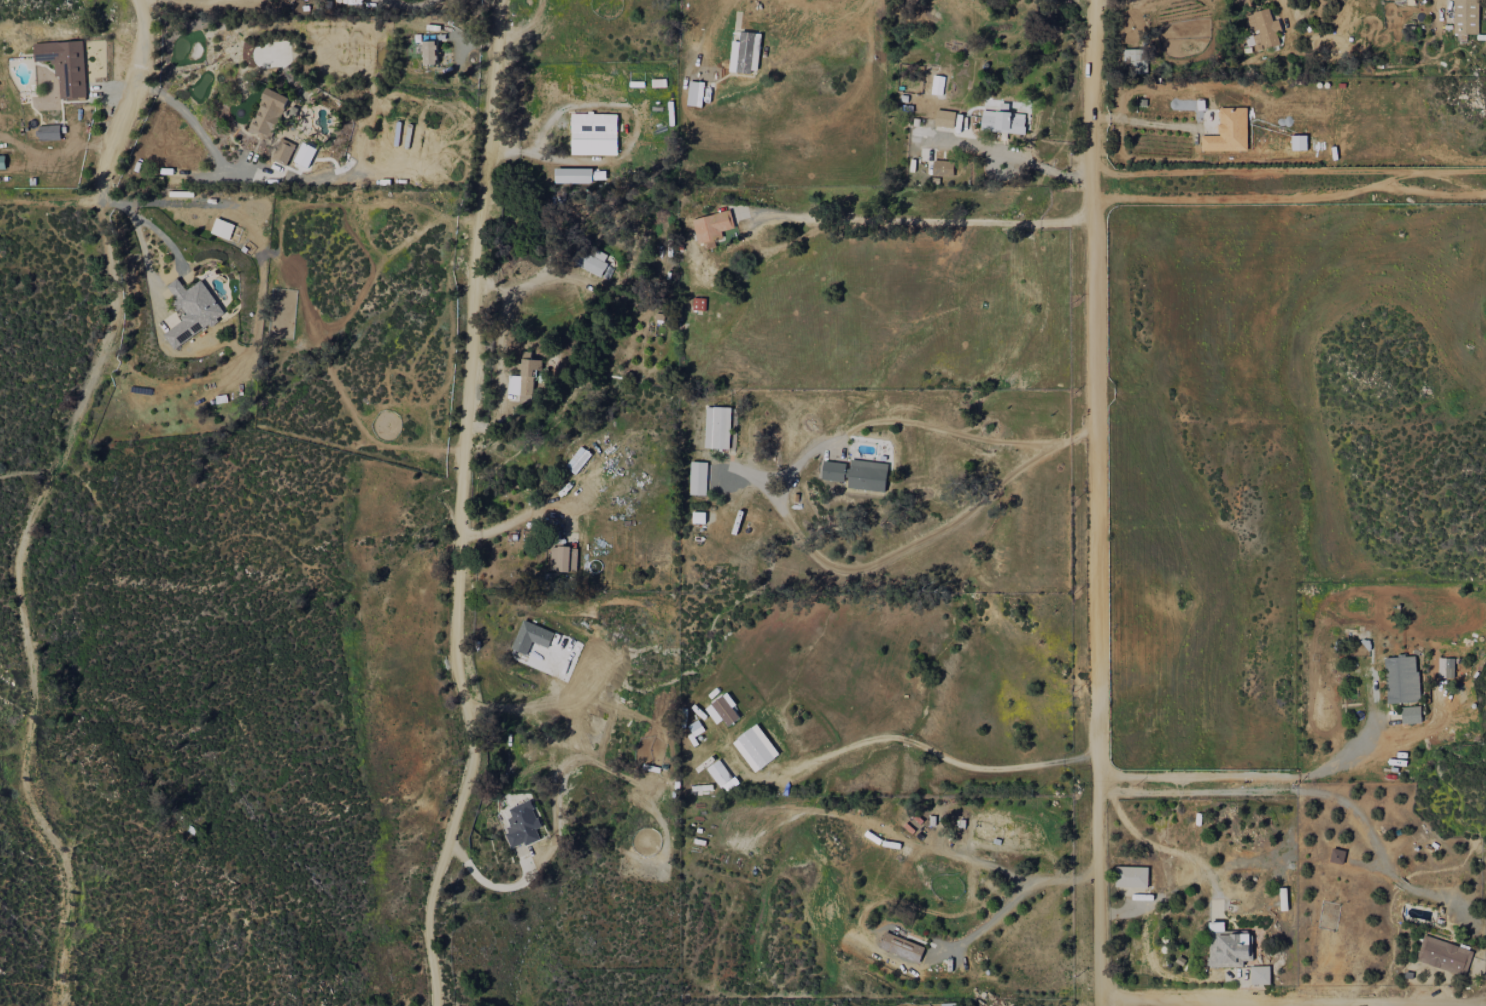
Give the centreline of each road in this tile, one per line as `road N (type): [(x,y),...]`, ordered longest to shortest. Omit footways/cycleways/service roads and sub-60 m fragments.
road 1 (residential): [(142,0),(140,84),(103,180),(119,316),(23,567),(35,686),(30,796),(68,863),(63,1005)]
road 2 (residential): [(499,0),(458,603),(458,660),(473,743),(425,926),(437,1005)]
road 3 (residential): [(1092,0),(1099,1005)]
road 4 (residential): [(1097,791),(1329,792),(1356,810),(1398,882),(1454,896)]
road 5 (residential): [(1099,992),(1485,1001)]
road 6 (residential): [(1092,222),(755,219)]

